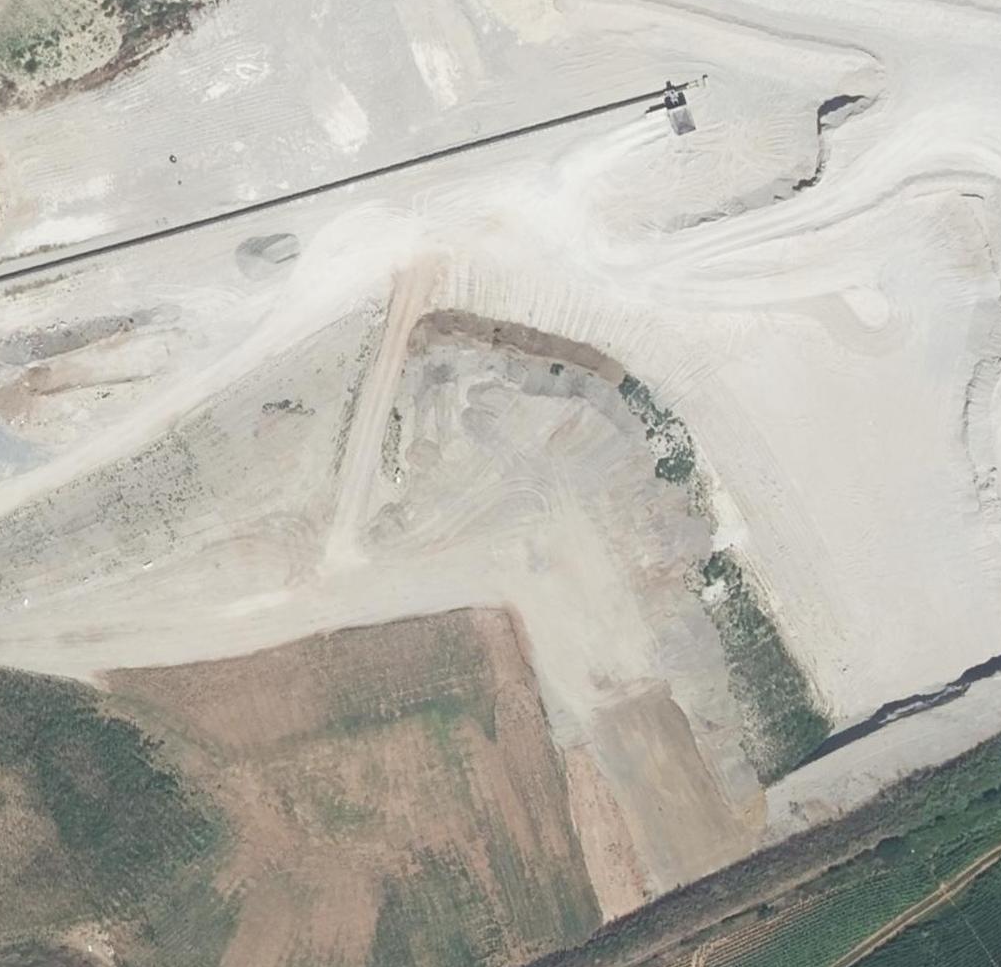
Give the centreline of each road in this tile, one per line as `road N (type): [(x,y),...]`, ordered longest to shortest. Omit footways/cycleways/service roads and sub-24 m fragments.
road 1 (track): [(703,0),(1000,640)]
road 2 (track): [(609,966),(1000,787)]

